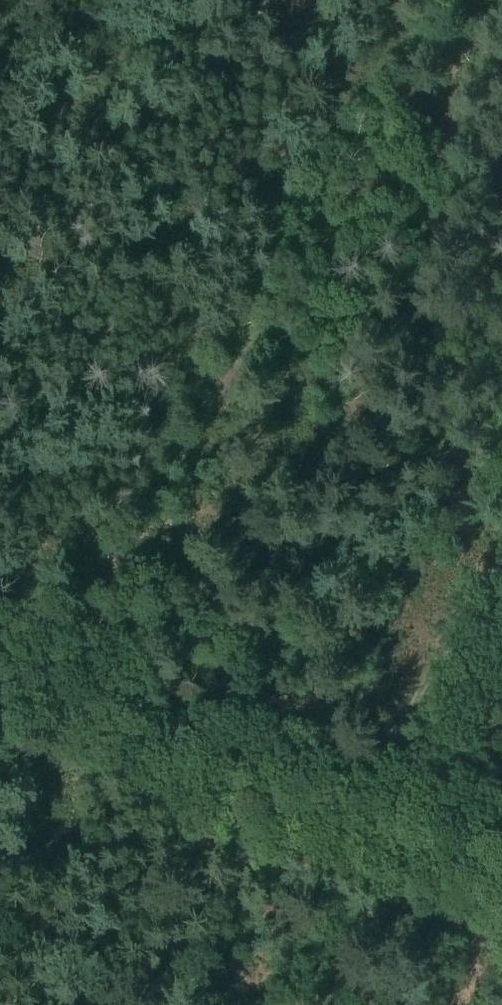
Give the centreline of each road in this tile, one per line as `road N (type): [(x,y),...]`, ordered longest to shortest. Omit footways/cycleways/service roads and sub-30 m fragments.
road 1 (track): [(0,672),(198,770),(387,829)]
road 2 (track): [(387,829),(410,773),(501,630)]

